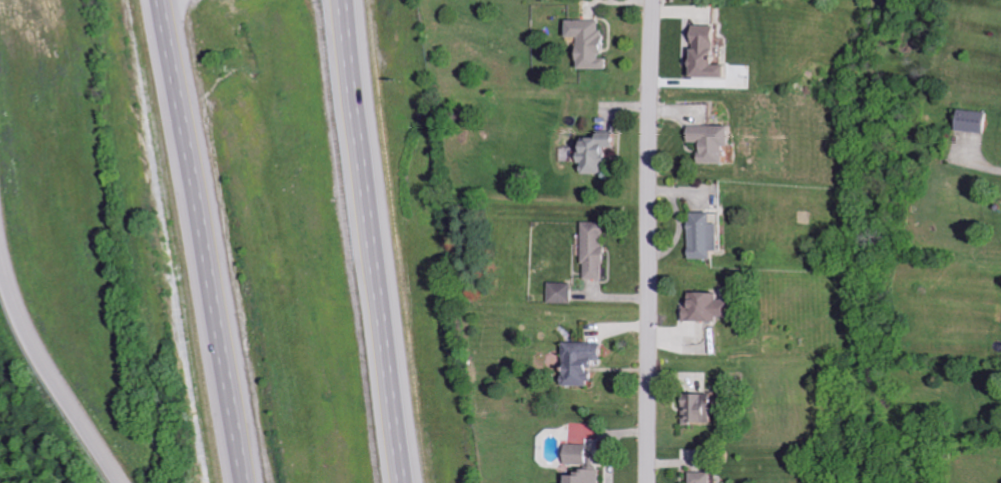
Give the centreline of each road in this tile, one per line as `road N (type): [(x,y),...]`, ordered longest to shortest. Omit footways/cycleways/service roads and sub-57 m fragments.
road 1 (motorway): [(162,0),(244,482)]
road 2 (motorway): [(406,482),(343,0)]
road 3 (residential): [(645,482),(653,0)]
road 4 (residential): [(0,220),(5,268),(61,382),(126,482)]

